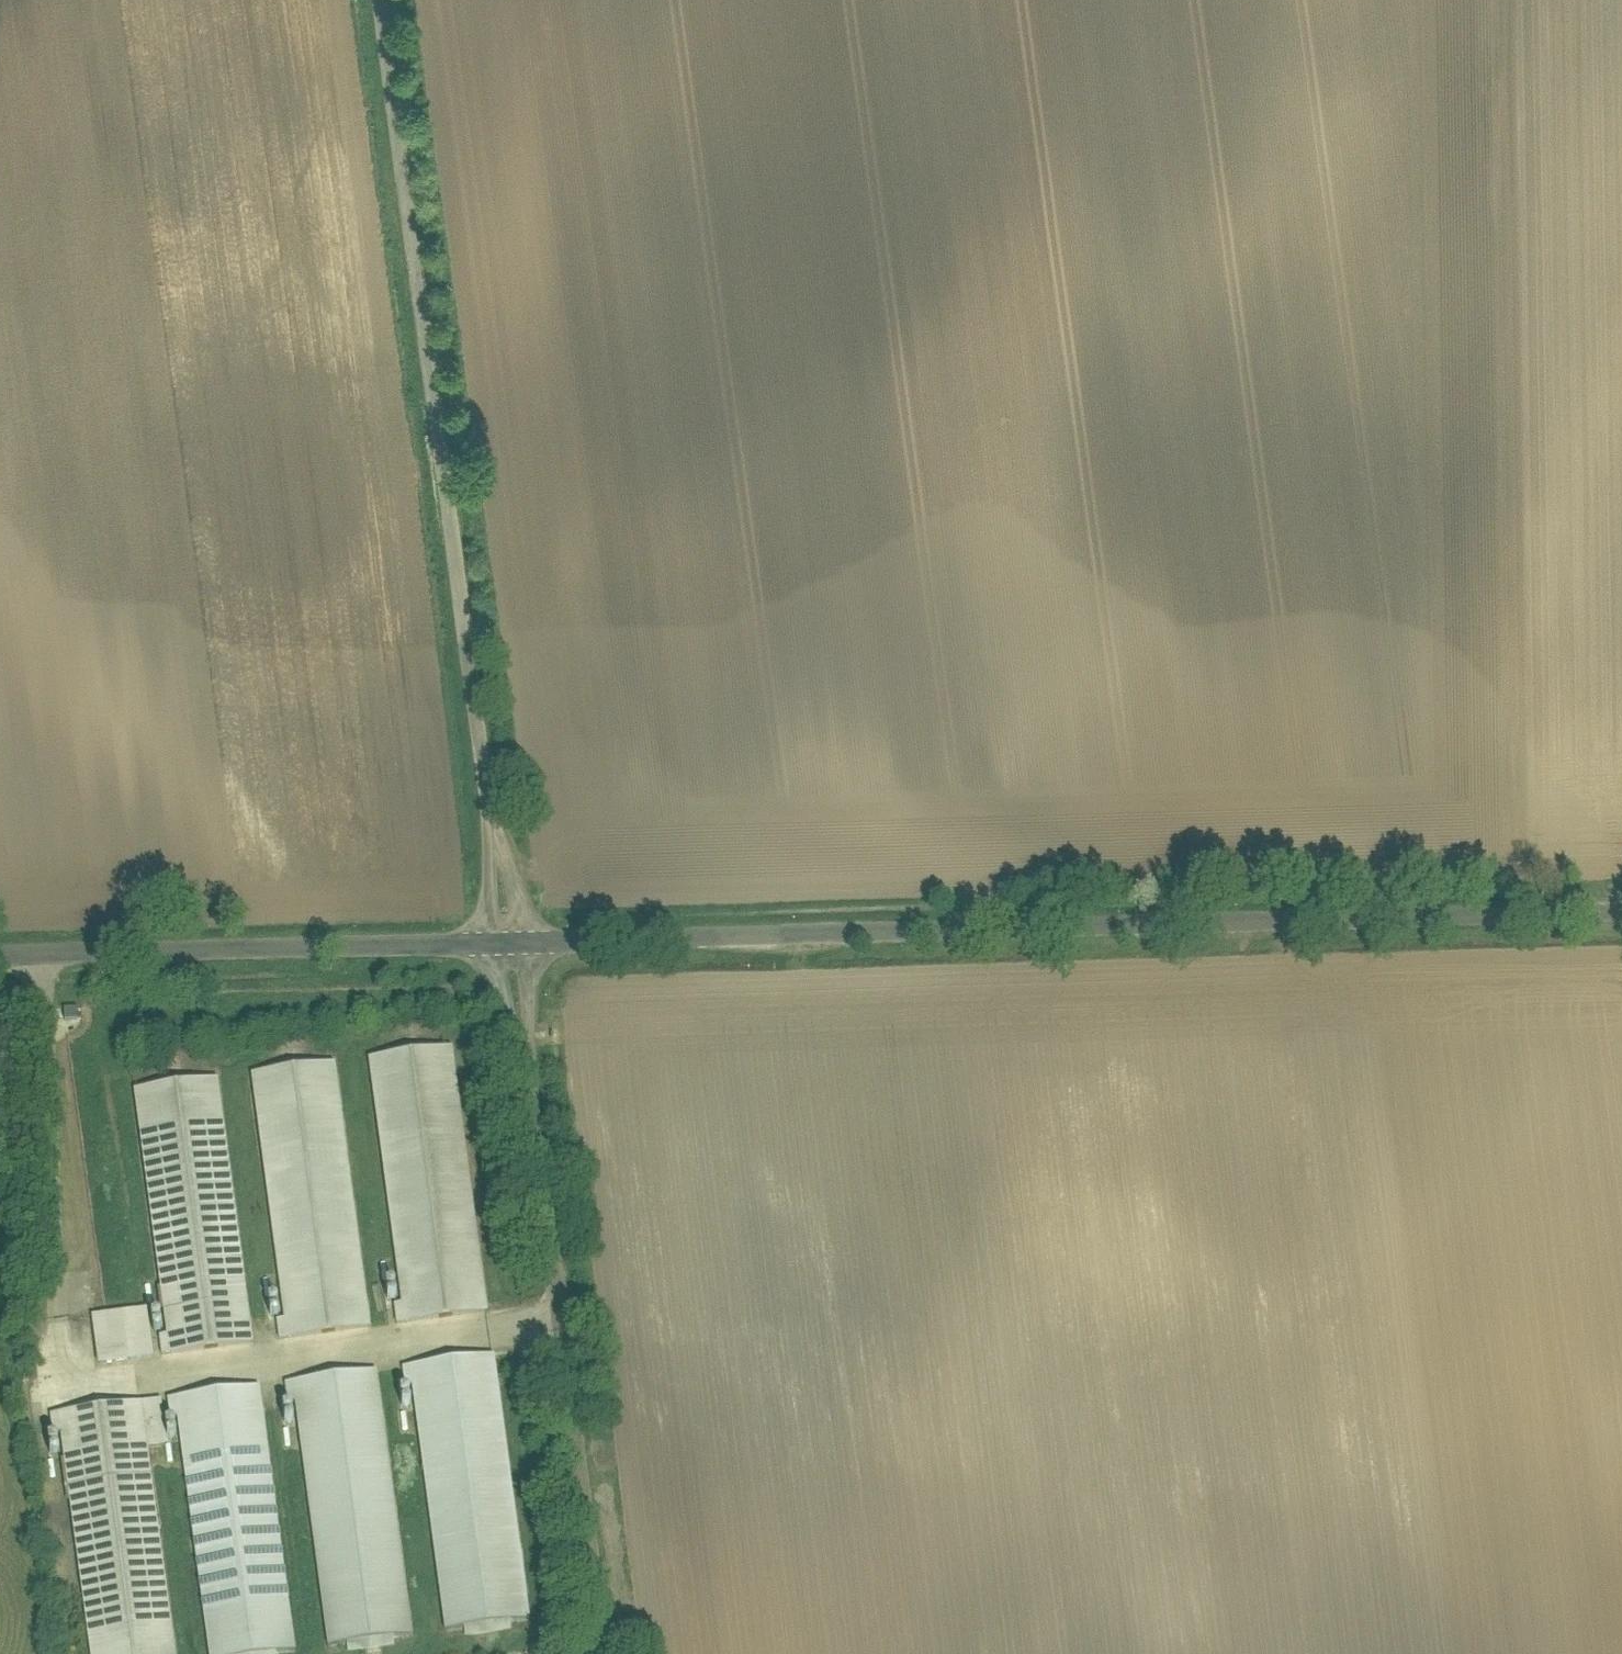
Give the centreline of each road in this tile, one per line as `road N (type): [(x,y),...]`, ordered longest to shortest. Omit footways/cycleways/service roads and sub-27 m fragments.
road 1 (tertiary): [(503,949),(1621,915)]
road 2 (unclassified): [(378,0),(503,949)]
road 3 (unclassified): [(503,949),(604,1653)]
road 4 (tertiary): [(0,968),(503,949)]

